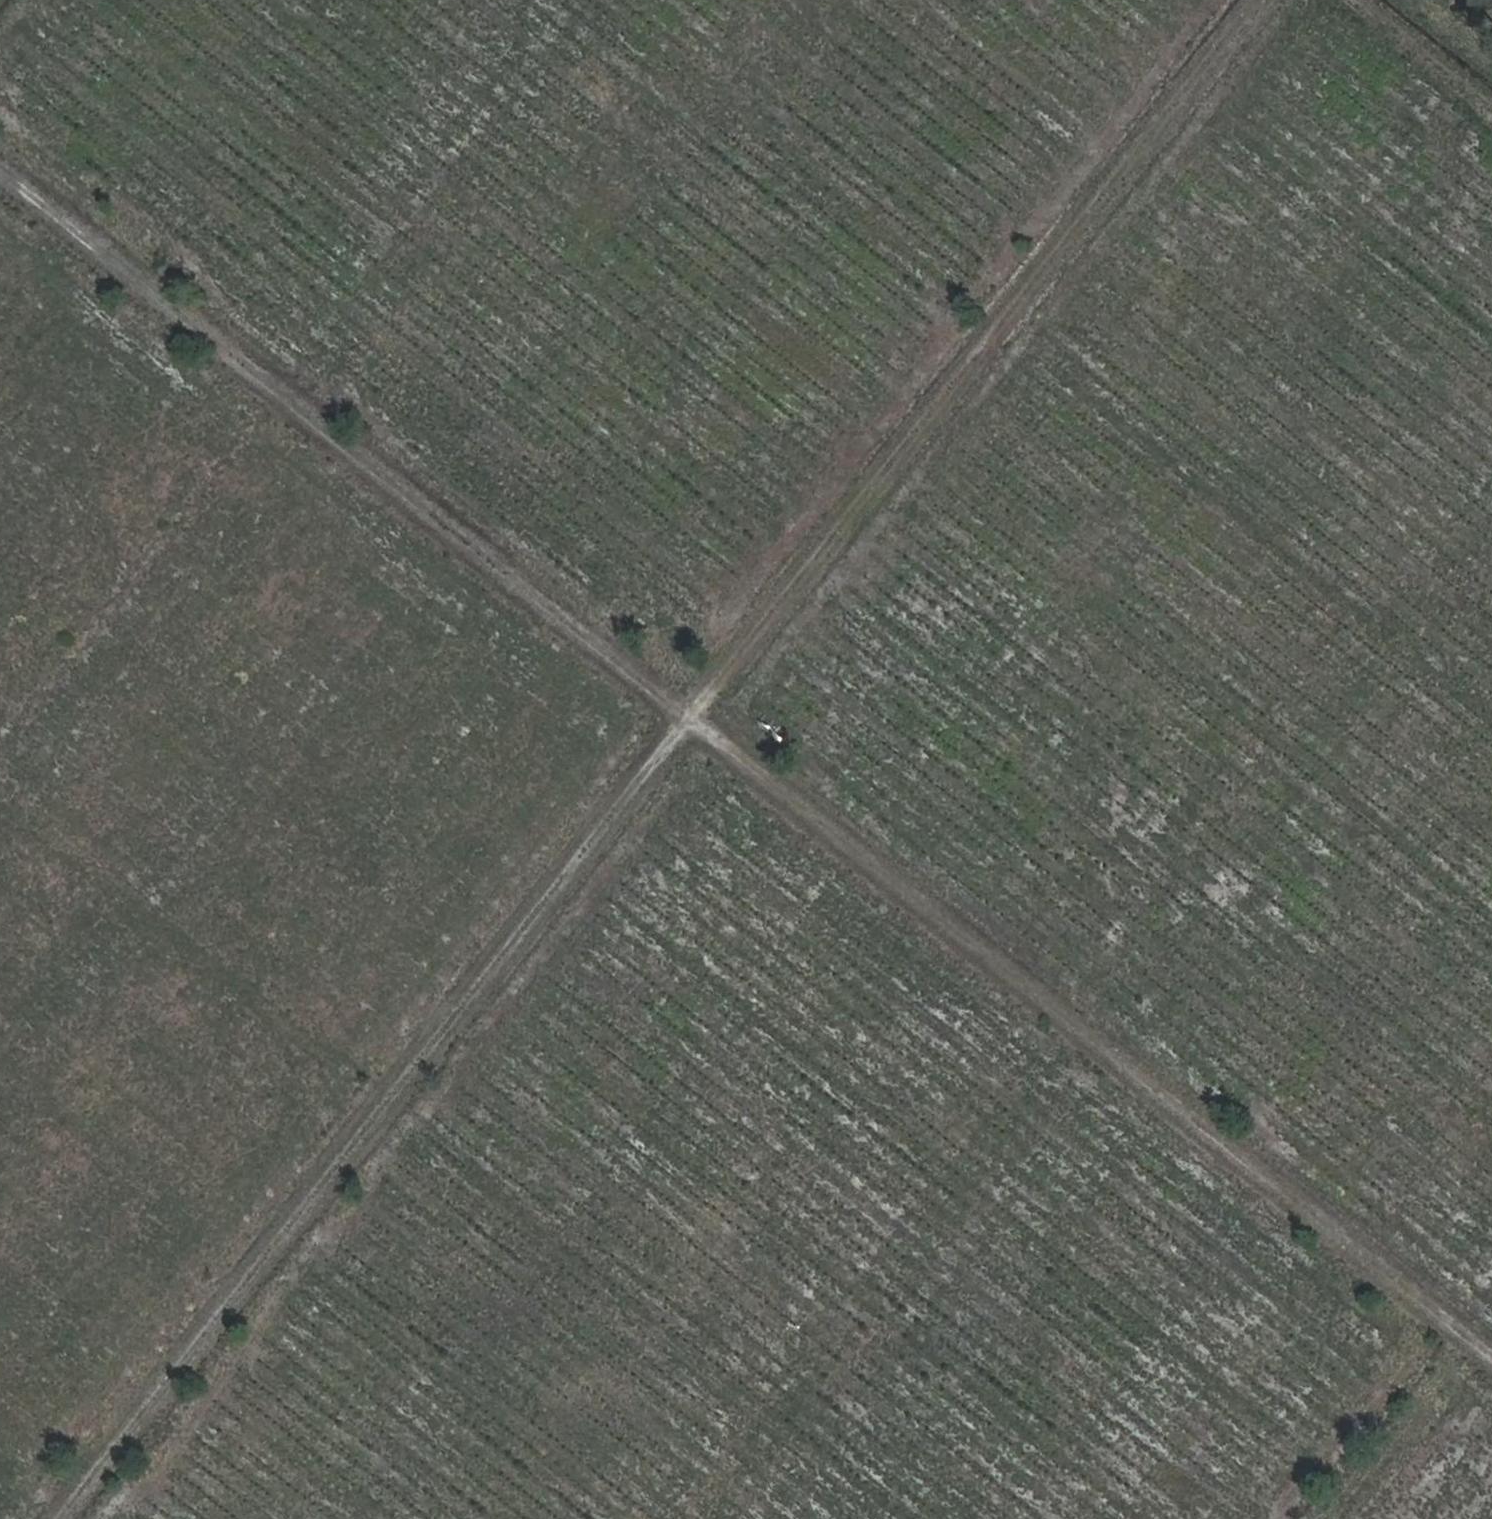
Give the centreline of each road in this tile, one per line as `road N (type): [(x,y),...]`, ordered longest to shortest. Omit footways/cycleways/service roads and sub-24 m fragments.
road 1 (track): [(0,171),(1491,1359)]
road 2 (track): [(55,1518),(688,719)]

